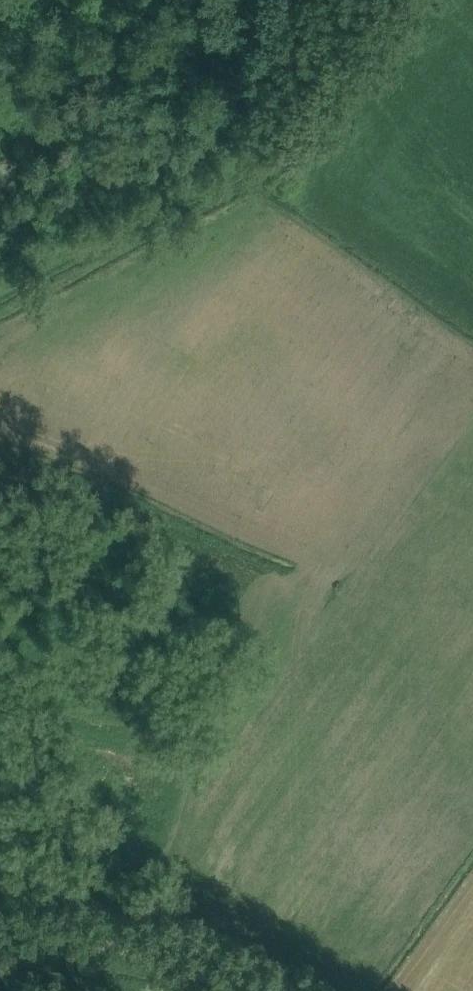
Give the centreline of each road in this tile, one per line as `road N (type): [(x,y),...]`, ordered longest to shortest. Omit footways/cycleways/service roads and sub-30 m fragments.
road 1 (track): [(0,298),(248,165),(374,0)]
road 2 (track): [(270,990),(165,940),(0,910)]

